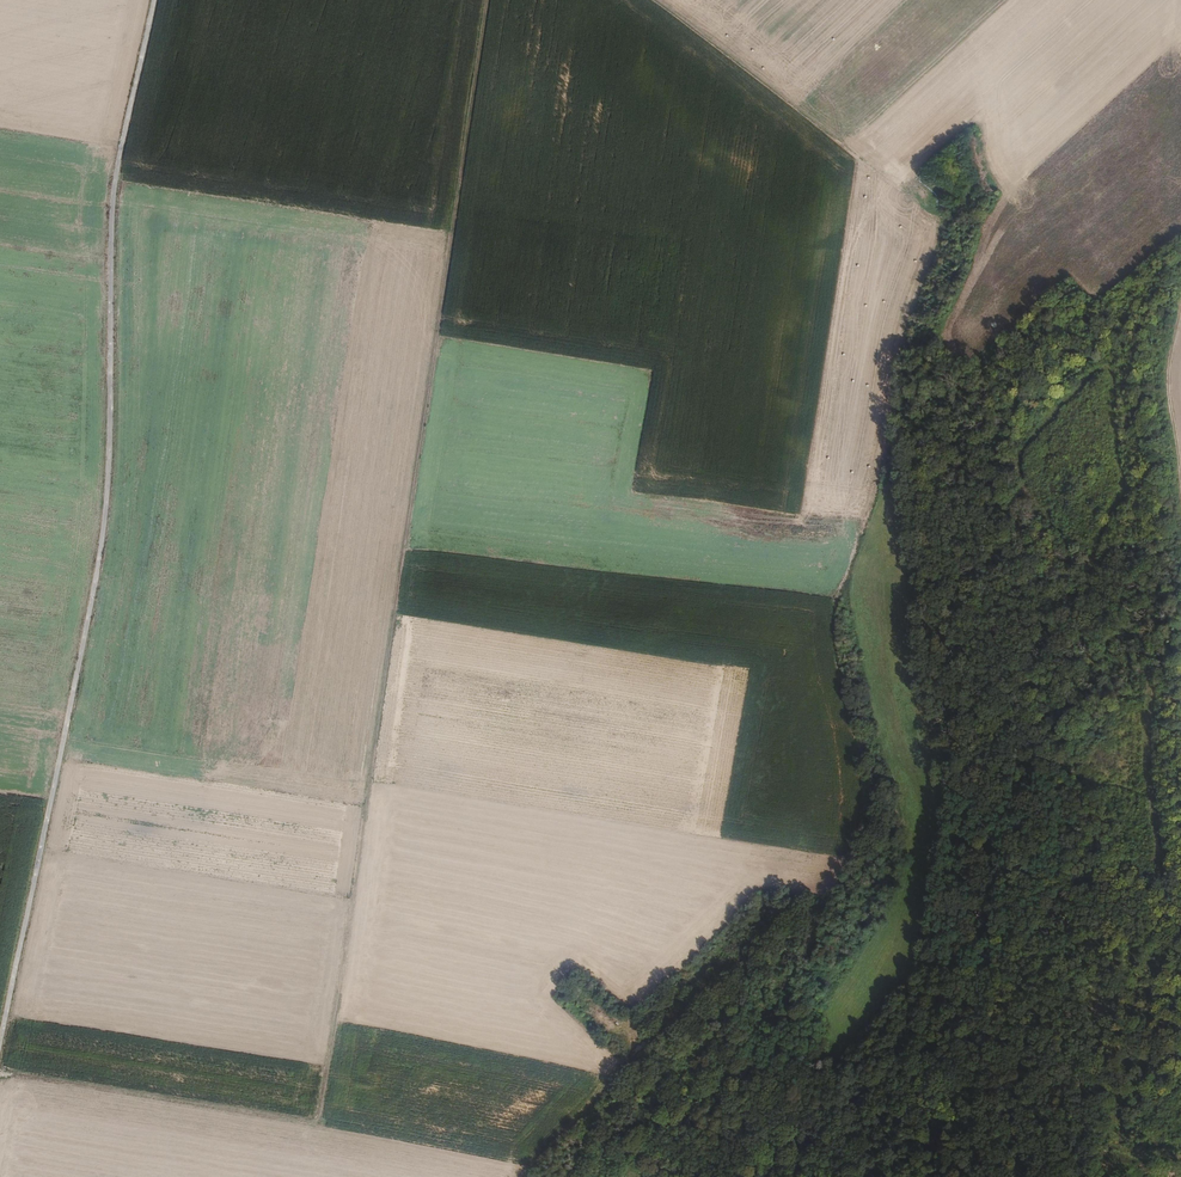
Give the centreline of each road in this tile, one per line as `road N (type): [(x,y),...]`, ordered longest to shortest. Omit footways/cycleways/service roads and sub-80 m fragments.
road 1 (track): [(0,1071),(317,1120),(488,0)]
road 2 (unclassified): [(0,1043),(100,554),(109,463),(110,232),(153,0)]
road 3 (track): [(543,1176),(658,1040),(798,902)]
road 4 (track): [(899,190),(655,0)]
road 5 (track): [(1180,476),(1169,387),(1180,314)]

